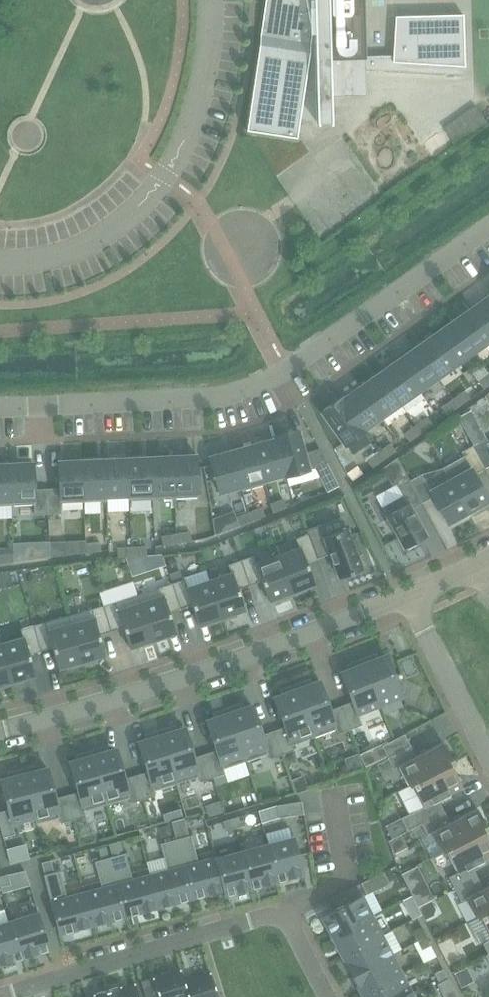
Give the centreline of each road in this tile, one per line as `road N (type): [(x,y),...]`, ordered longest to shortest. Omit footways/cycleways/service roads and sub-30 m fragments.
road 1 (residential): [(488,229),(364,320),(246,391),(213,401),(0,407)]
road 2 (residential): [(0,737),(197,679),(408,599)]
road 3 (residential): [(0,264),(72,253),(136,214),(194,119),(210,0)]
road 4 (residential): [(280,920),(14,996)]
road 5 (residential): [(408,599),(488,756)]
road 6 (residential): [(280,920),(348,881),(334,792)]

